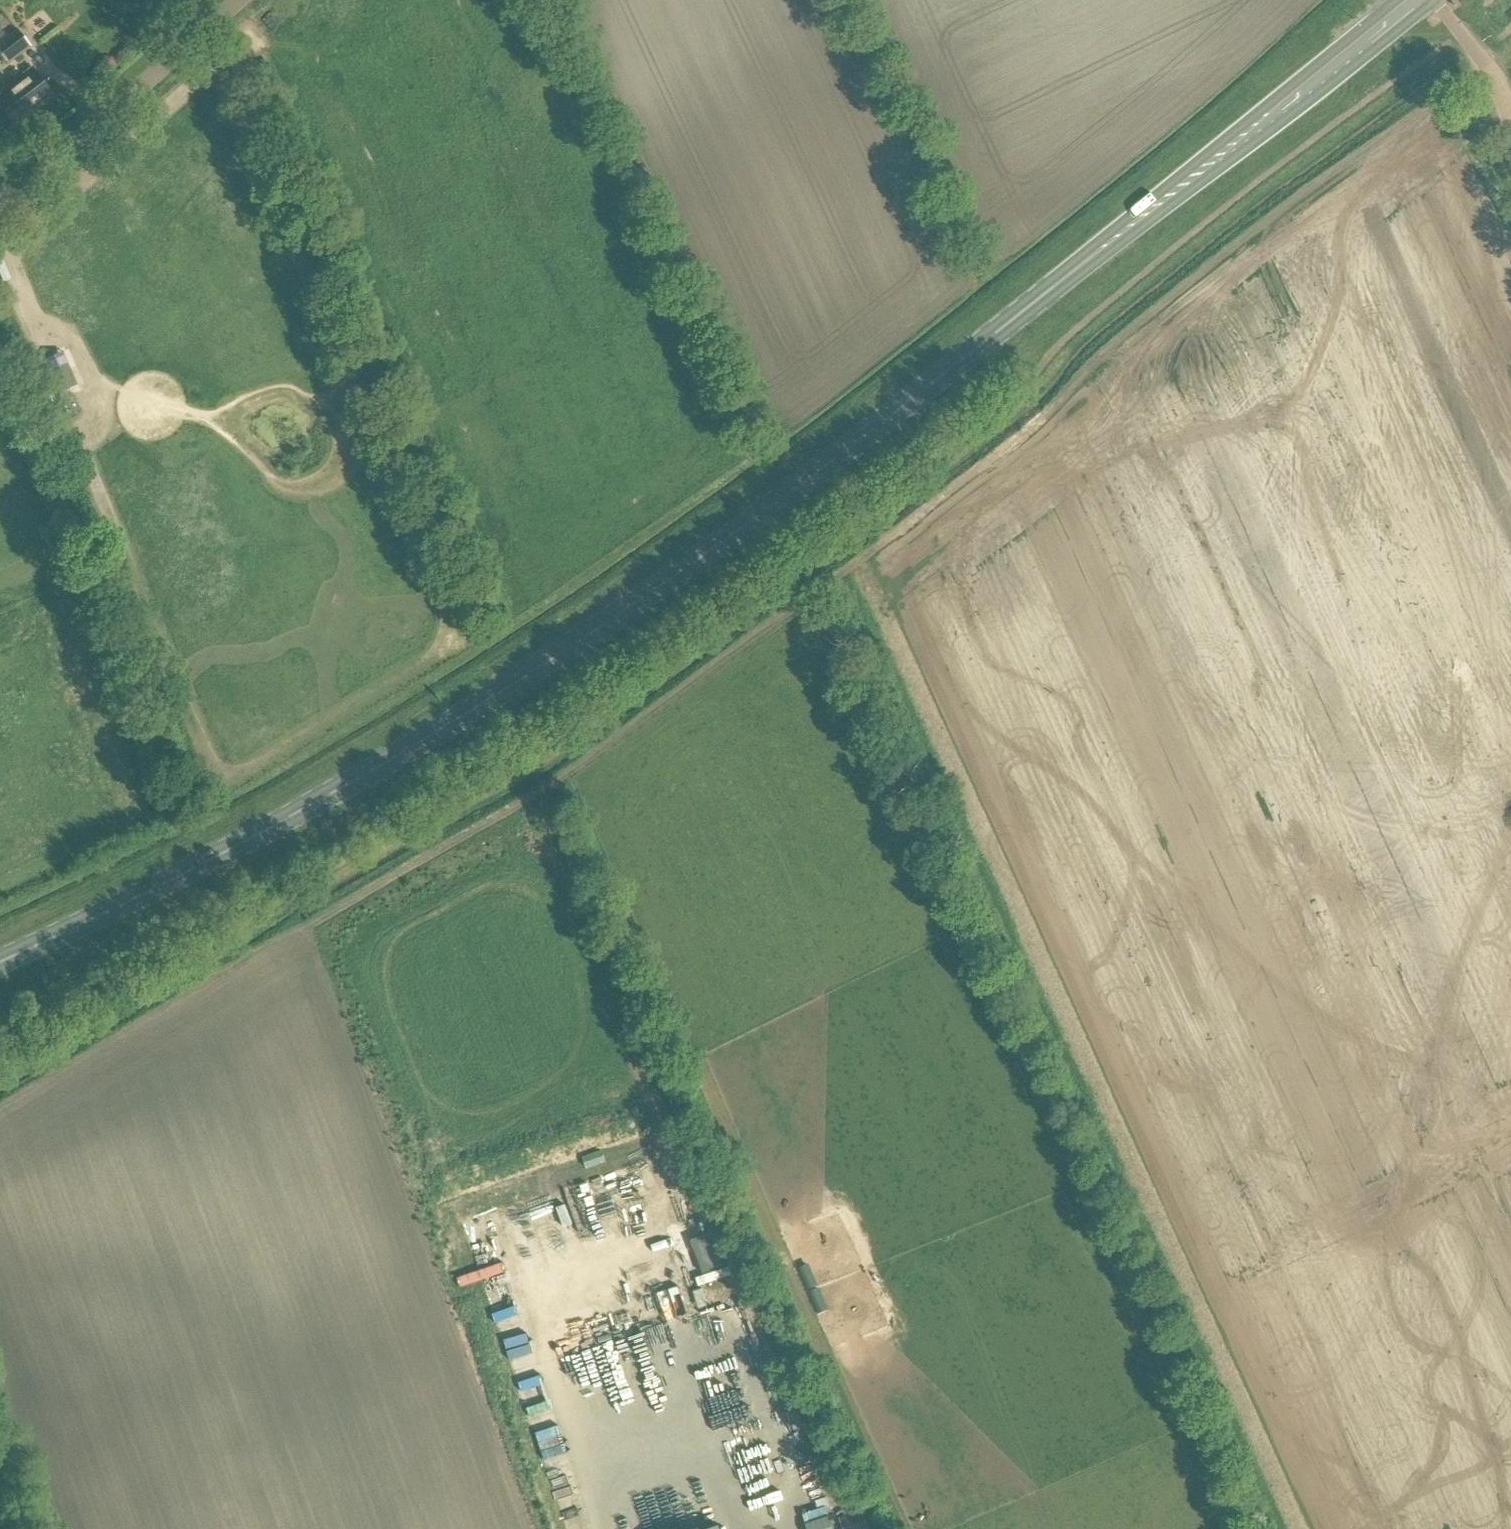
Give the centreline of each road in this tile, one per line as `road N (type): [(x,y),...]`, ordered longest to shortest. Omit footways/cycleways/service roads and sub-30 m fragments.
road 1 (primary): [(0,963),(339,792),(609,621),(887,418),(1417,0)]
road 2 (unclassified): [(0,204),(239,0)]
road 3 (unclassified): [(1439,0),(1493,74),(1510,118)]

